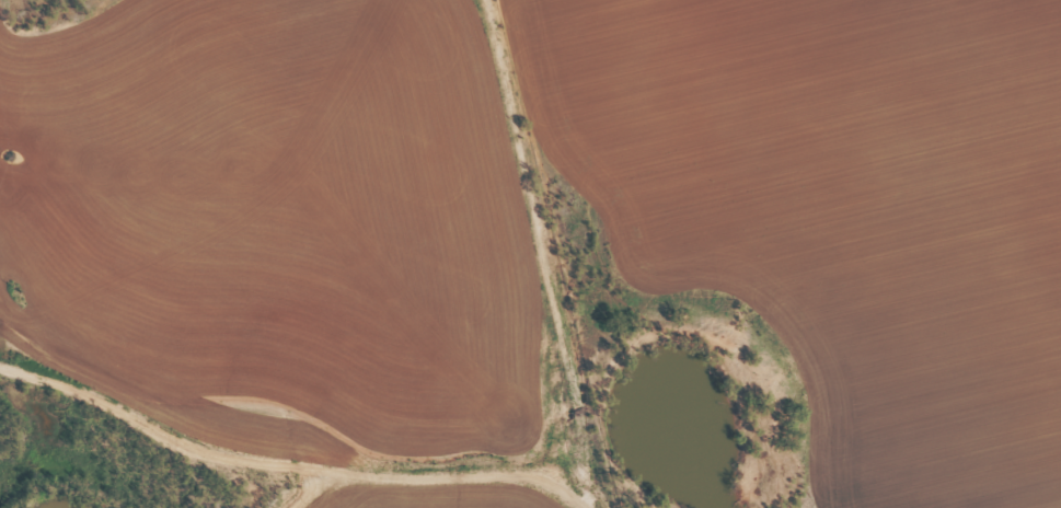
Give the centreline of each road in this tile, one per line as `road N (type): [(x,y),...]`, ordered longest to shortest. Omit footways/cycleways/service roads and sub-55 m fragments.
road 1 (residential): [(590,471),(573,276),(511,0)]
road 2 (residential): [(252,499),(307,494),(357,466),(512,454),(590,471),(624,507)]
road 3 (residential): [(0,328),(107,366),(261,507)]

